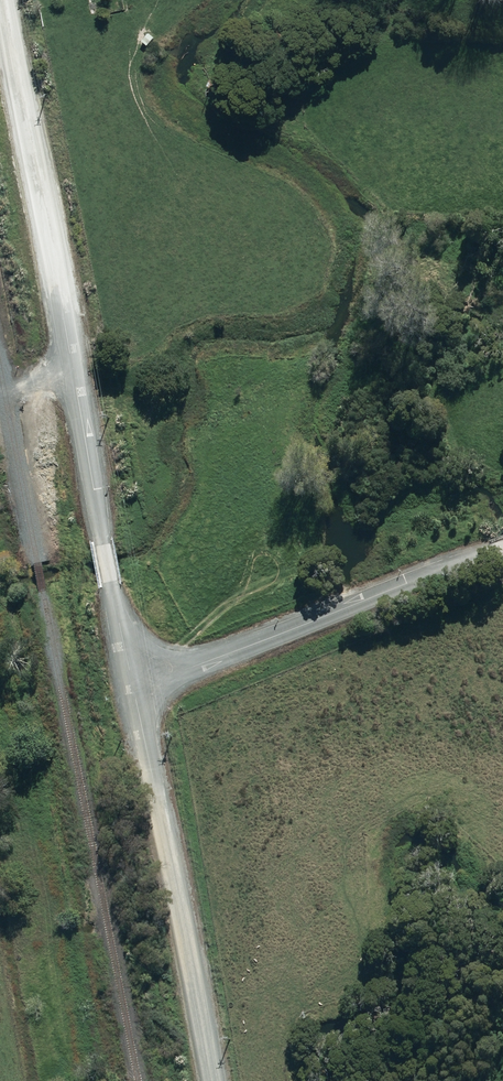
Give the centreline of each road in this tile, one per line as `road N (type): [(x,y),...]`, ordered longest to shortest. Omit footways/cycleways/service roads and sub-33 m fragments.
road 1 (unclassified): [(133,688),(213,1080)]
road 2 (unclassified): [(133,688),(502,548)]
road 3 (unclassified): [(4,0),(74,375)]
road 4 (unclassified): [(74,375),(133,688)]

